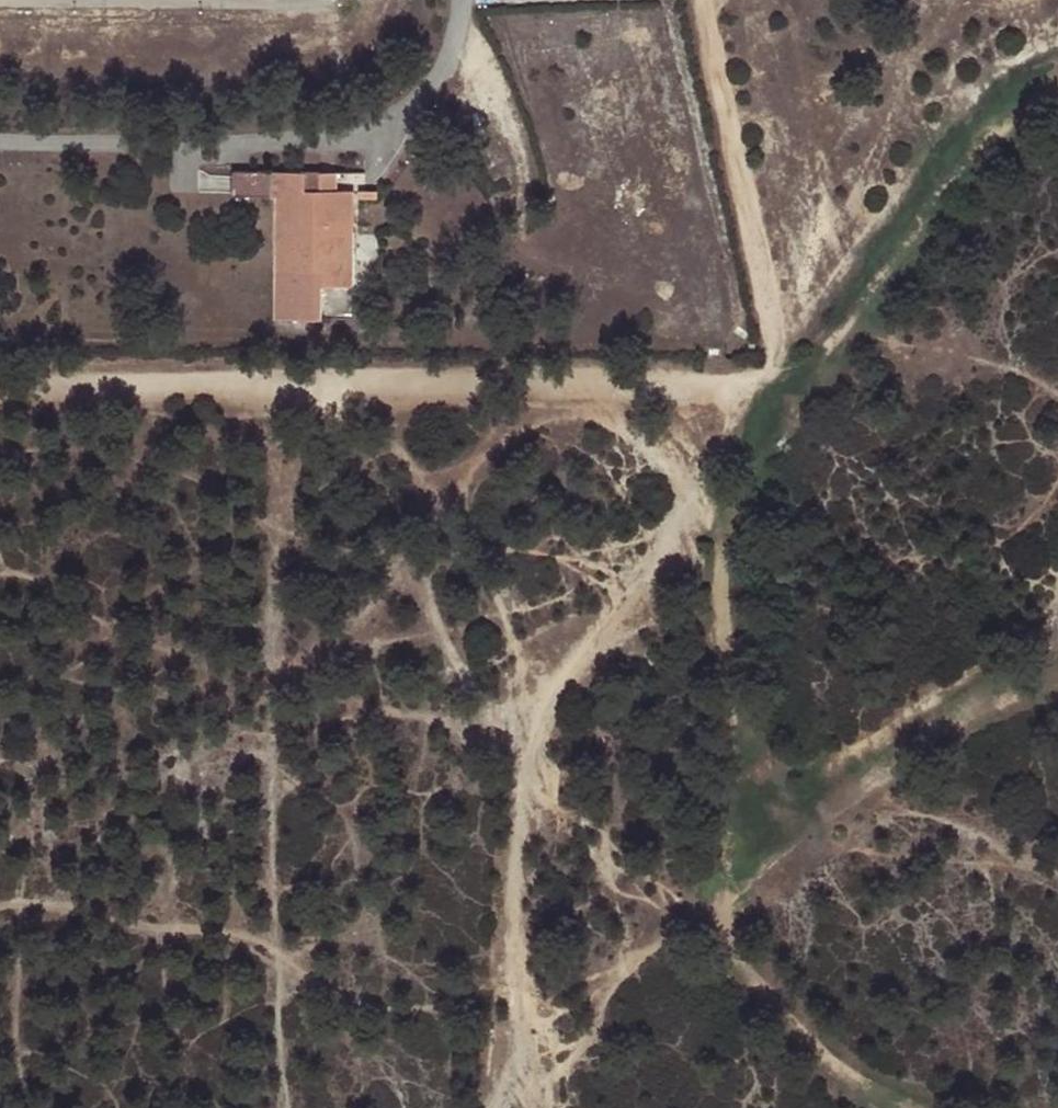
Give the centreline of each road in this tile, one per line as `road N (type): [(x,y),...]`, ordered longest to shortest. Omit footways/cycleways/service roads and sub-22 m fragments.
road 1 (track): [(706,0),(775,357),(769,373),(744,382),(0,384)]
road 2 (track): [(523,1107),(516,905),(525,778),(553,683),(779,400),(769,373)]

